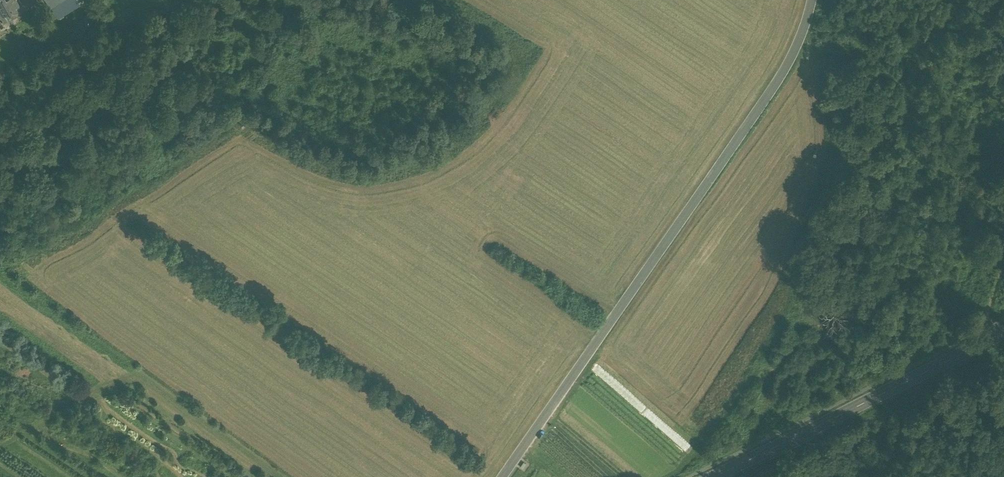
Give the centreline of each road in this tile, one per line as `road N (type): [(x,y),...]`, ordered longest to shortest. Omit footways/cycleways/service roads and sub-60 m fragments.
road 1 (residential): [(810,0),(779,78),(501,476)]
road 2 (secondary): [(1003,332),(710,476)]
road 3 (track): [(870,476),(918,392),(913,365)]

